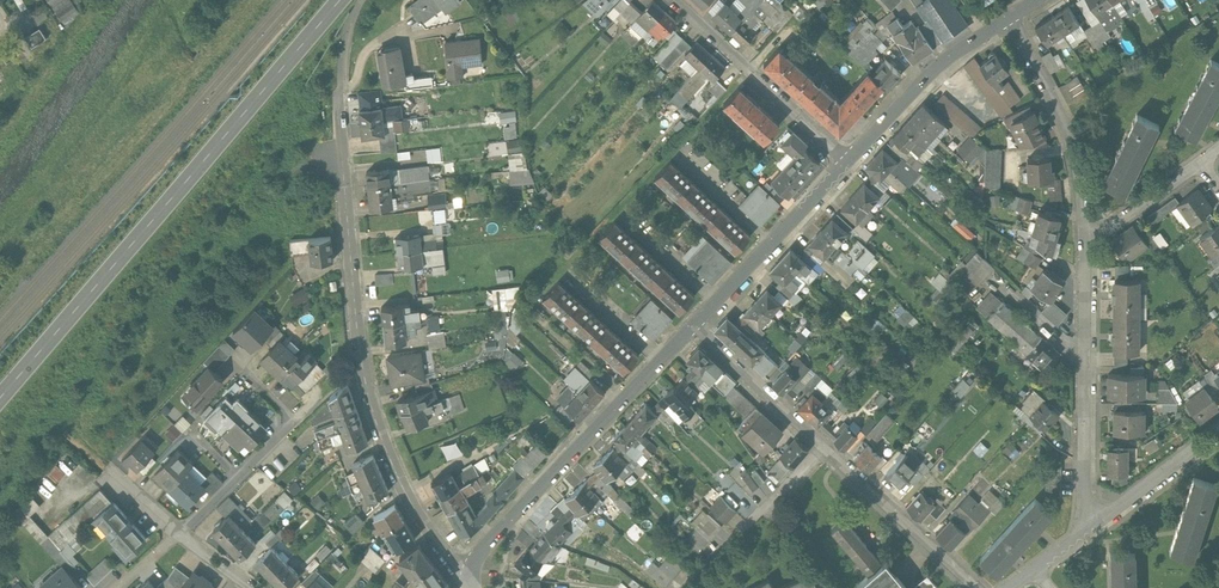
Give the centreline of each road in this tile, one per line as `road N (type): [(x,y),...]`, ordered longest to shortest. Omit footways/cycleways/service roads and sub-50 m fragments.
road 1 (primary): [(341,0),(0,400)]
road 2 (residential): [(341,156),(356,327),(374,416),(409,501),(460,571)]
road 3 (residential): [(690,328),(967,587)]
road 4 (residential): [(690,328),(460,571)]
road 5 (residential): [(1093,239),(1080,540)]
road 6 (residential): [(1009,16),(1066,132),(1093,239)]
road 7 (residential): [(845,166),(673,0)]
road 8 (residential): [(845,166),(690,328)]
road 9 (residential): [(1009,16),(937,68),(845,166)]
road 10 (residential): [(1218,432),(1080,540)]
road 11 (residential): [(243,370),(296,427),(236,478)]
road 12 (residential): [(1203,168),(1093,239)]

